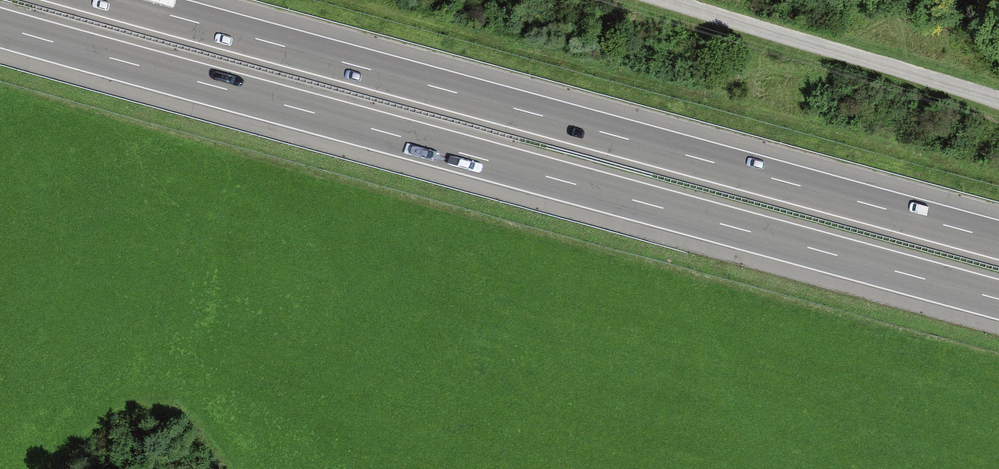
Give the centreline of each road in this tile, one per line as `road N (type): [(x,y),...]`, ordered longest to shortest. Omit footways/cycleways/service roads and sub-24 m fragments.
road 1 (motorway): [(0,27),(998,300)]
road 2 (motorway): [(998,240),(117,0)]
road 3 (track): [(998,99),(669,0)]

